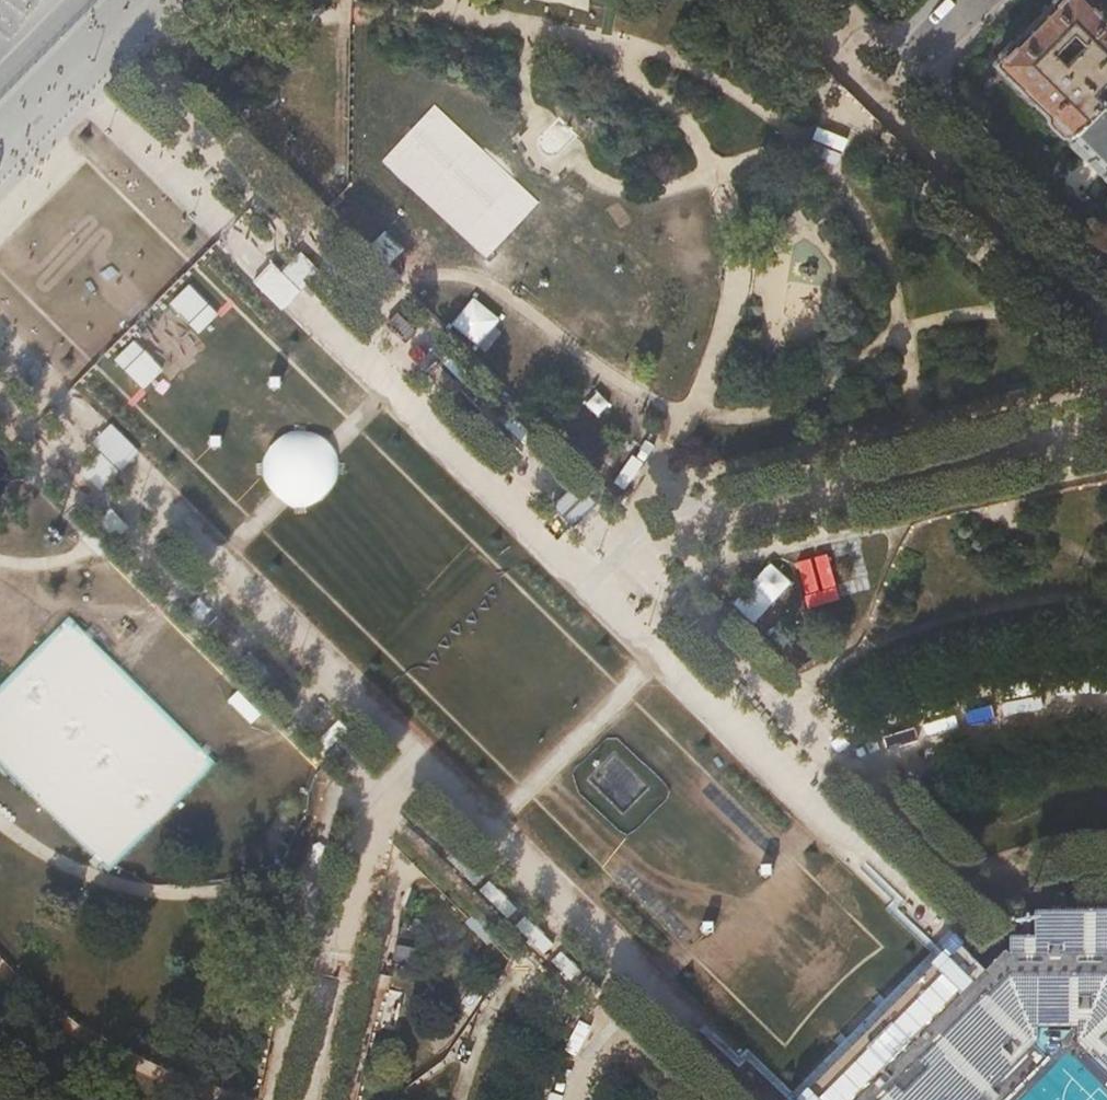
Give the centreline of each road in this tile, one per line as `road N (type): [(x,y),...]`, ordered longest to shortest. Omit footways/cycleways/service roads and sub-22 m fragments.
road 1 (residential): [(1106,995),(1026,1028),(935,1099)]

